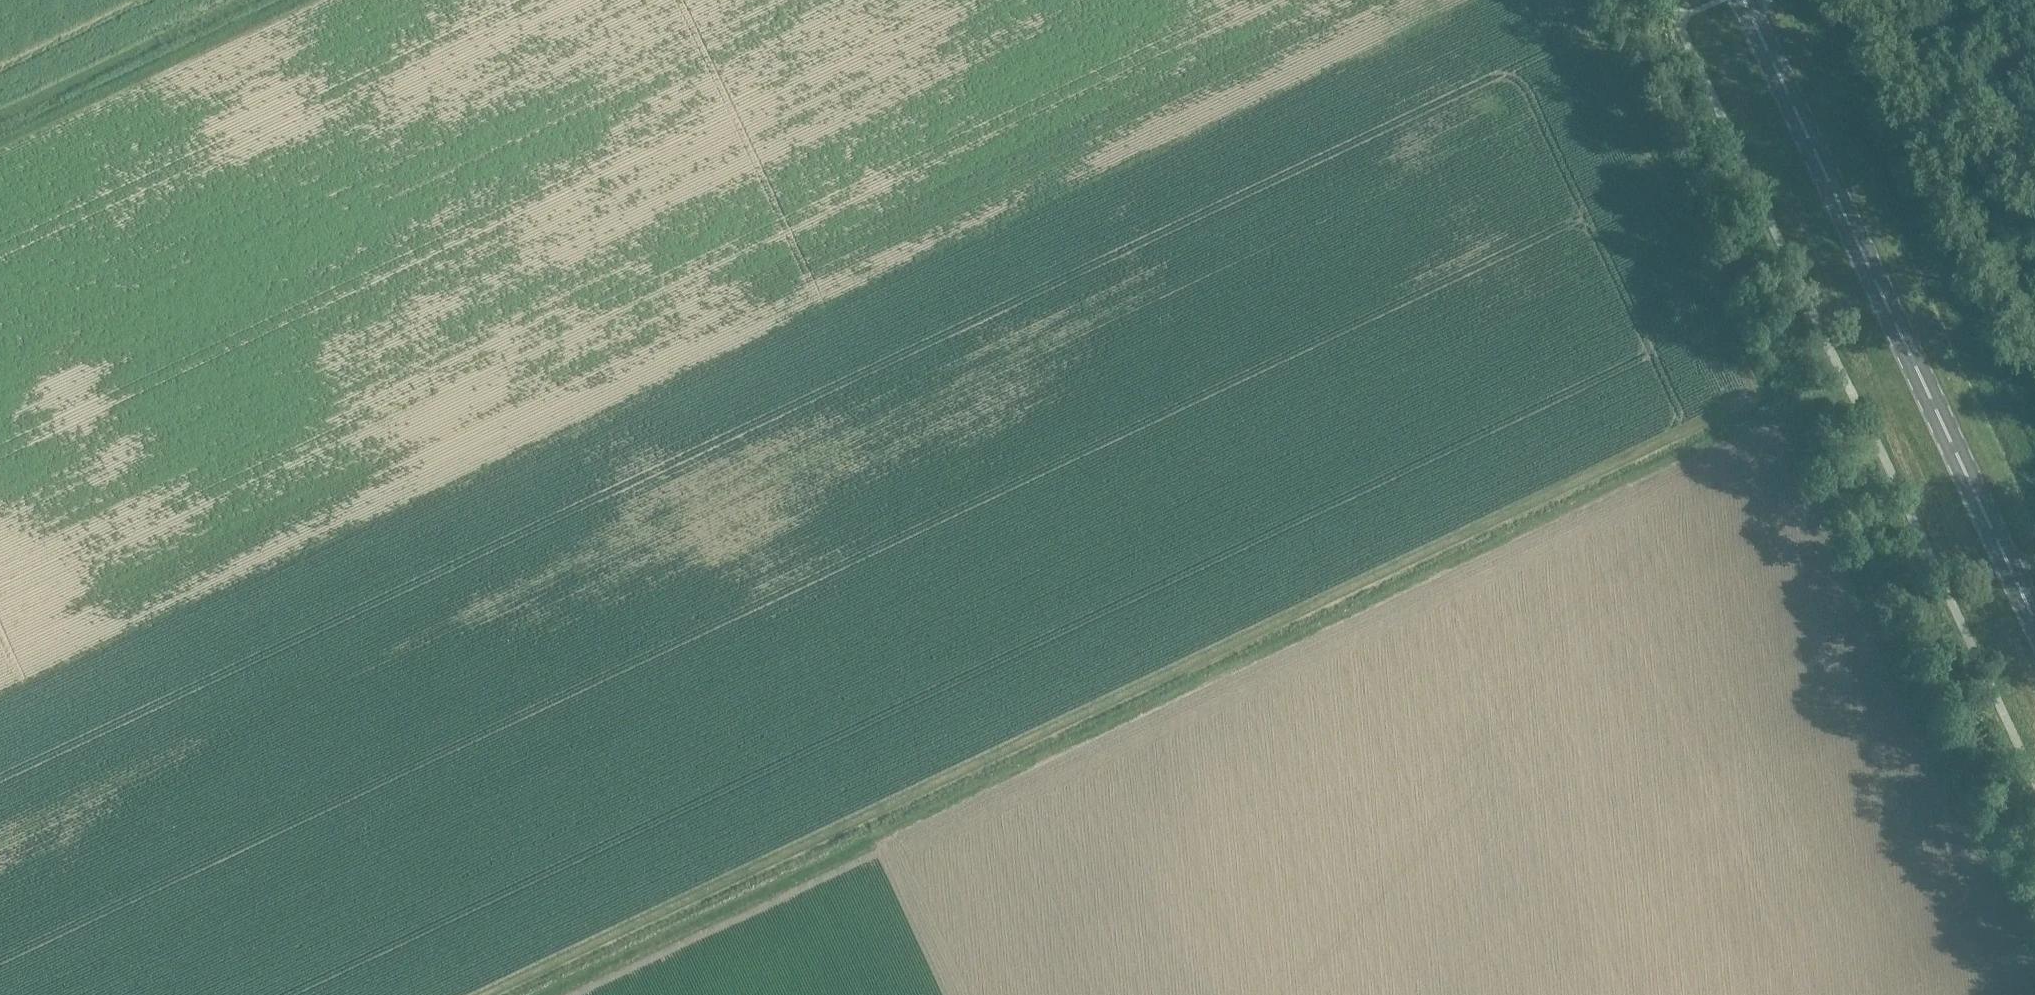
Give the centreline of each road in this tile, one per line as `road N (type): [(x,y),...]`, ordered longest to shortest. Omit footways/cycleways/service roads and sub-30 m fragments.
road 1 (secondary): [(2034,639),(1737,0)]

